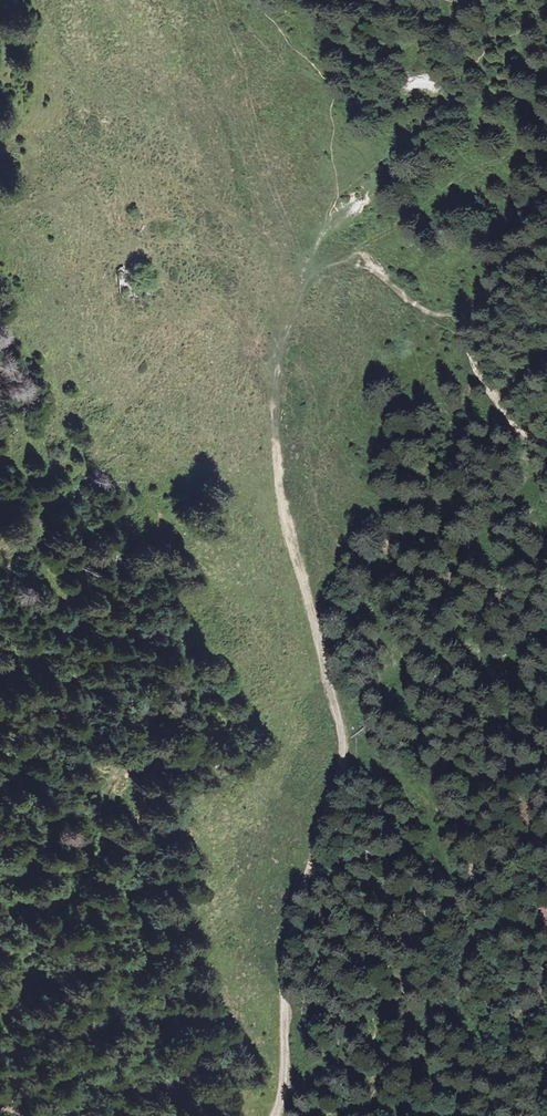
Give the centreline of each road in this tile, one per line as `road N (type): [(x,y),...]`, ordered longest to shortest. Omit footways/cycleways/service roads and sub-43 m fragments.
road 1 (track): [(313,272),(287,323),(271,395),(280,500),(344,753),(286,958),(279,1112)]
road 2 (track): [(333,692),(295,690),(270,699),(115,774),(100,795),(62,928),(24,992),(0,1015)]
road 3 (track): [(313,272),(205,315),(33,520),(0,543)]
road 4 (track): [(546,439),(498,422),(480,367),(458,336),(378,272),(351,259),(313,272)]
road 5 (track): [(344,753),(384,760),(425,798),(483,938)]

